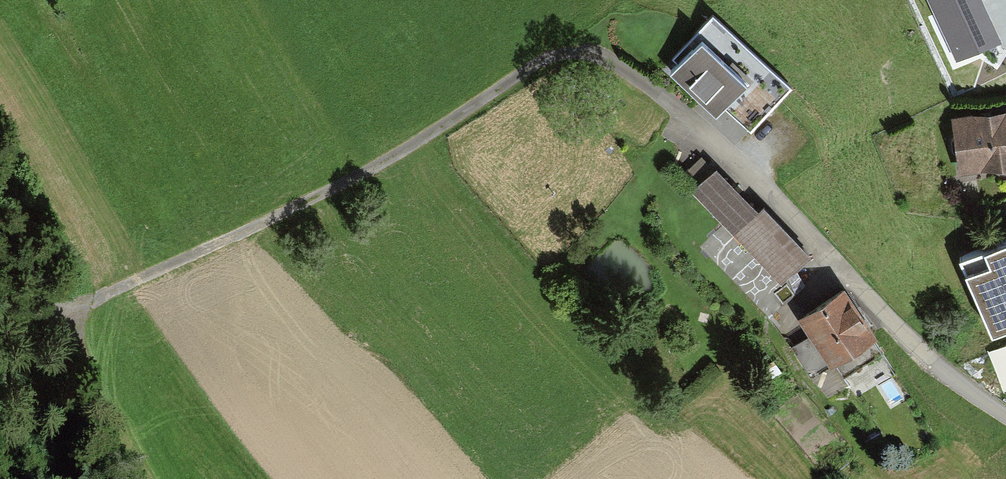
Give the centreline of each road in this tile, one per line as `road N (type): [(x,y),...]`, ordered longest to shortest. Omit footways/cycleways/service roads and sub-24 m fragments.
road 1 (track): [(676,117),(617,67),(560,57),(511,76),(376,167),(61,315)]
road 2 (residential): [(676,117),(934,364),(1005,415)]
road 3 (track): [(61,315),(144,478)]

